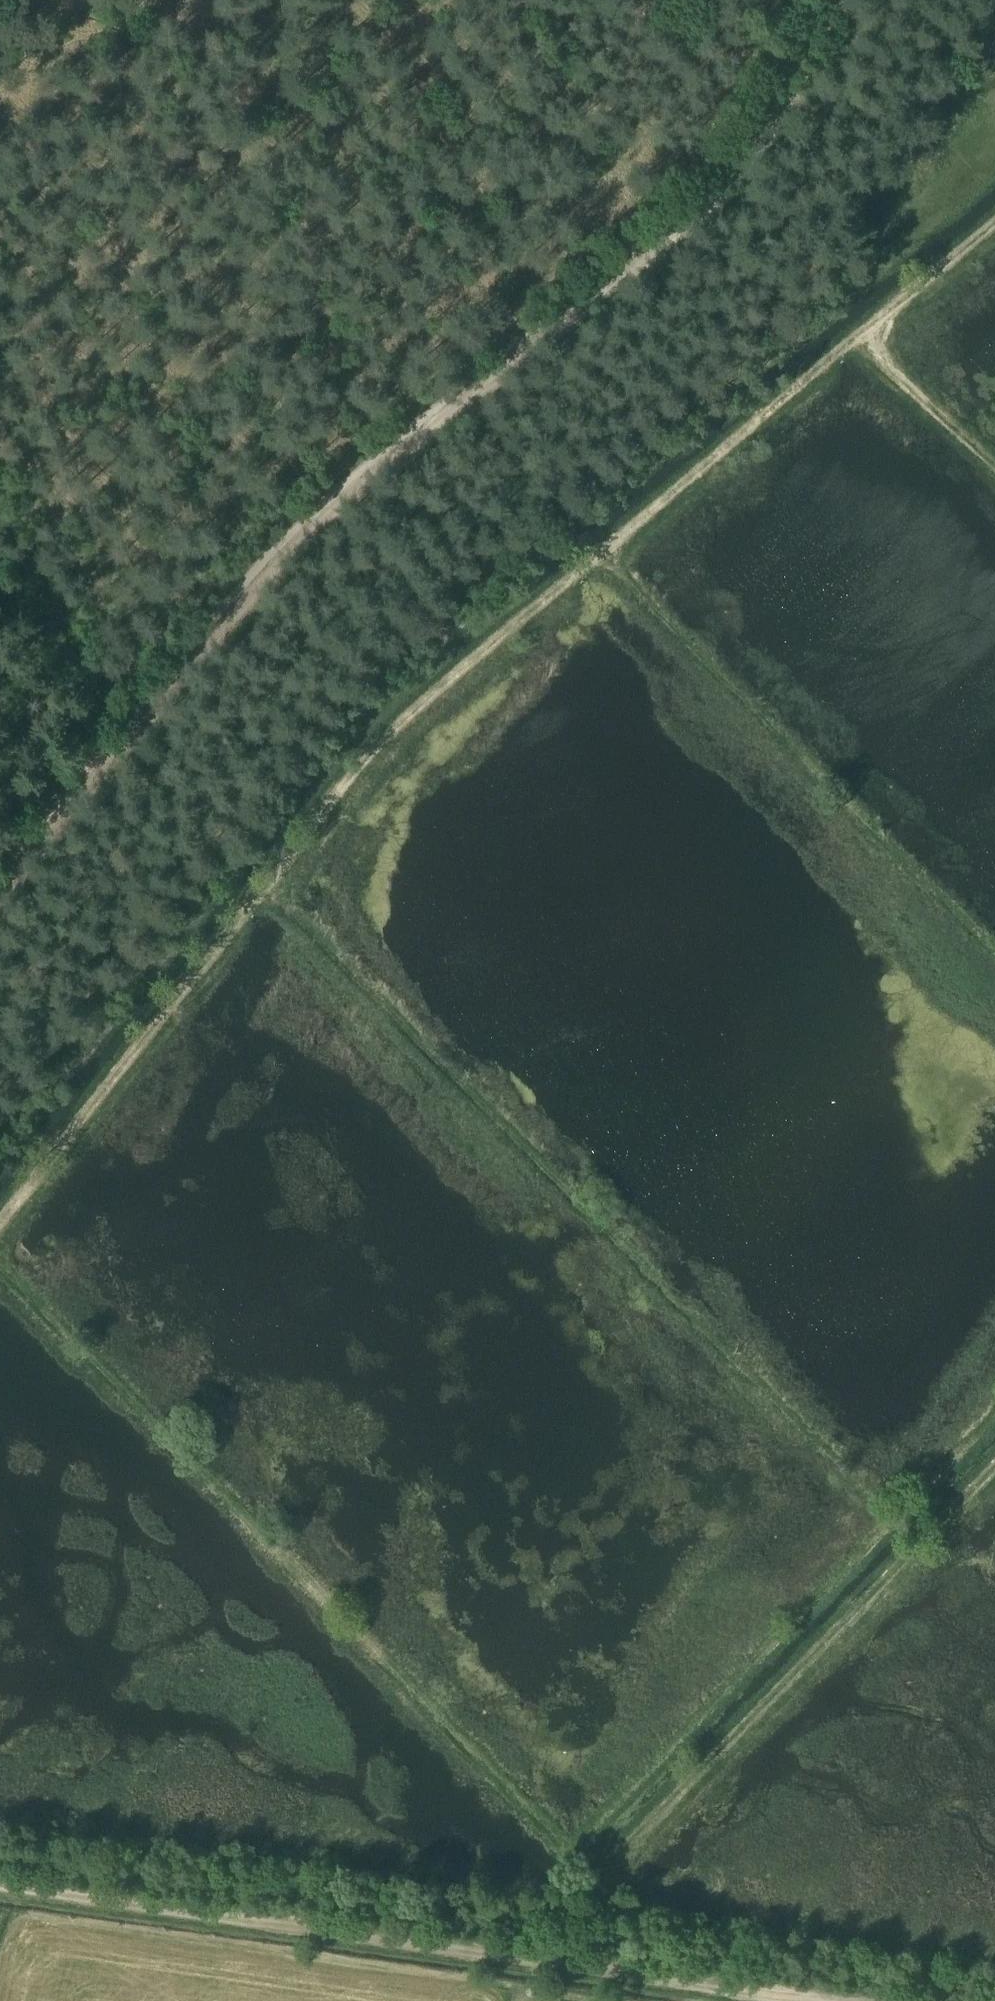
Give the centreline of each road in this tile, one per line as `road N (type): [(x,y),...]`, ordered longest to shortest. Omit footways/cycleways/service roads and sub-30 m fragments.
road 1 (track): [(832,0),(751,154),(709,206),(305,533),(131,732)]
road 2 (track): [(0,1886),(842,2000)]
road 3 (track): [(131,732),(0,888)]

